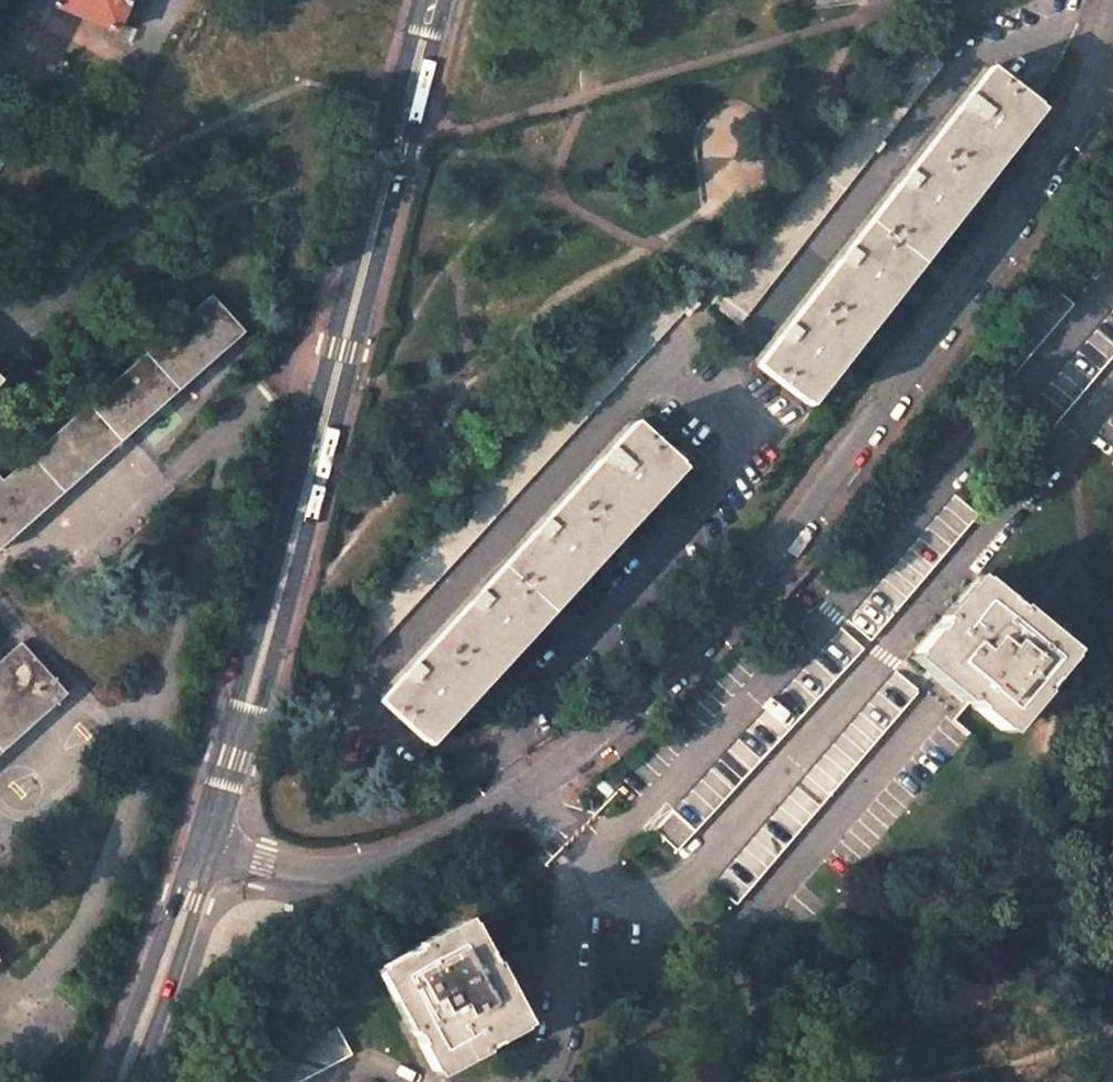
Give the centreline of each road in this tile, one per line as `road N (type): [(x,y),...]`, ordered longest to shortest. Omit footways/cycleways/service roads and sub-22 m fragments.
road 1 (residential): [(364,871),(482,820),(596,743),(699,648),(775,562),(1019,222),(1090,94)]
road 2 (tertiary): [(205,848),(237,757),(435,0)]
road 3 (tertiary): [(121,1081),(205,848)]
road 4 (residential): [(364,871),(312,874),(205,848)]

